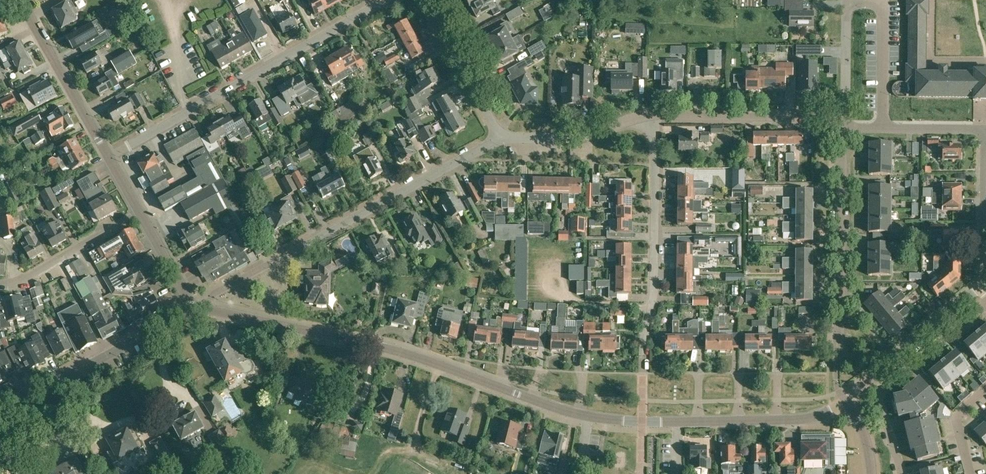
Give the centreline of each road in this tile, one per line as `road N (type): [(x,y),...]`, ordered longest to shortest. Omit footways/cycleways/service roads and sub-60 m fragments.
road 1 (tertiary): [(642,422),(575,414),(393,351),(193,307)]
road 2 (residential): [(193,307),(499,137)]
road 3 (residential): [(108,156),(386,0)]
road 4 (residential): [(642,422),(643,347),(655,285),(654,116)]
road 5 (residential): [(901,473),(880,392),(985,302)]
road 6 (tertiary): [(0,411),(193,307)]
road 7 (residential): [(837,348),(843,129)]
road 8 (residential): [(843,117),(654,116)]
road 9 (tertiary): [(108,156),(21,0)]
road 10 (unclassified): [(981,288),(845,401)]
road 11 (tertiary): [(679,421),(808,420),(845,401)]
road 12 (residential): [(0,284),(18,282),(142,214)]
road 13 (residential): [(499,137),(581,136),(654,116)]
road 14 (residential): [(499,137),(425,0)]
road 15 (residential): [(985,131),(843,129)]

